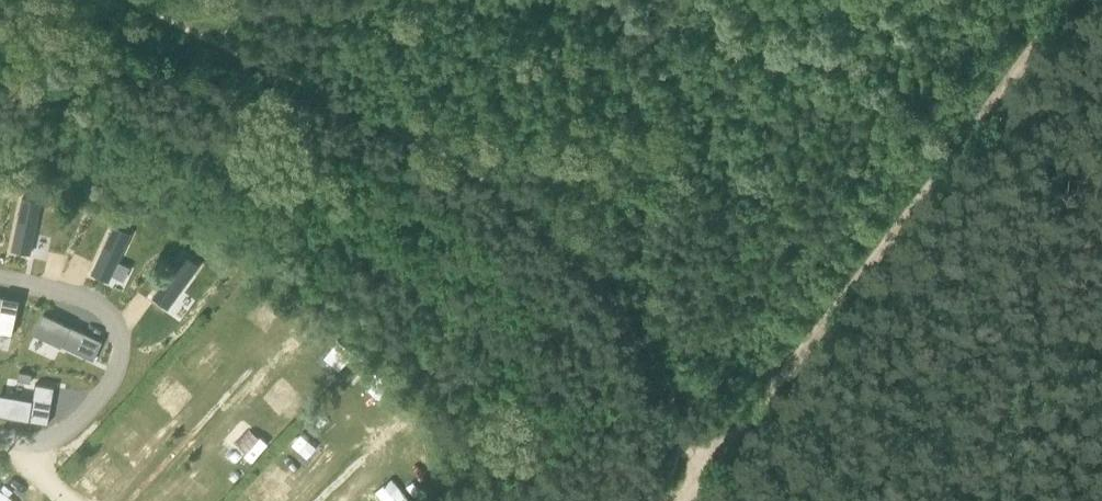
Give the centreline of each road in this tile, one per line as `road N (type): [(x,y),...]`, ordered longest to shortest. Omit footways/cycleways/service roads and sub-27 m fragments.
road 1 (track): [(689,500),(1077,0)]
road 2 (track): [(678,0),(643,37),(607,54),(487,48),(373,15),(303,7),(258,16),(224,49)]

